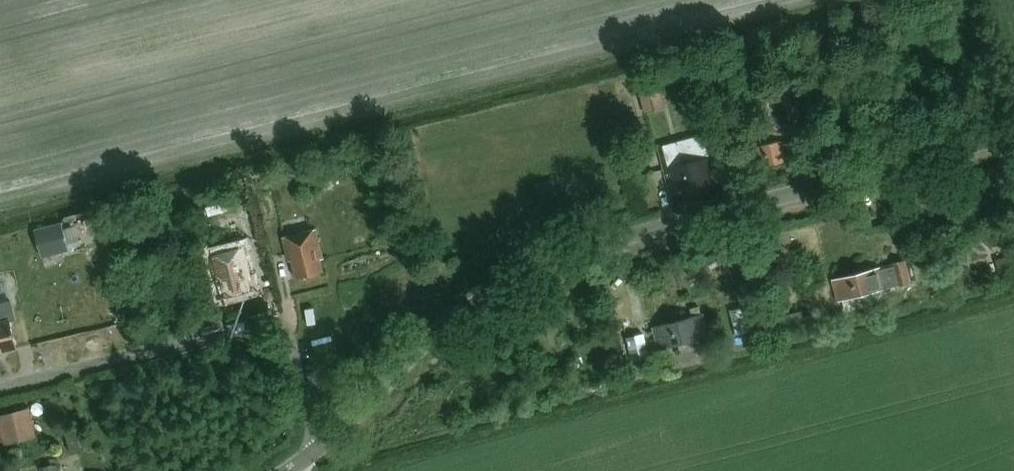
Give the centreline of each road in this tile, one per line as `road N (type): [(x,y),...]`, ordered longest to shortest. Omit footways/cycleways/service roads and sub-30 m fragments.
road 1 (unclassified): [(319,447),(417,352),(531,272),(605,243),(1013,135)]
road 2 (unclassified): [(0,389),(275,325),(286,336),(319,447)]

